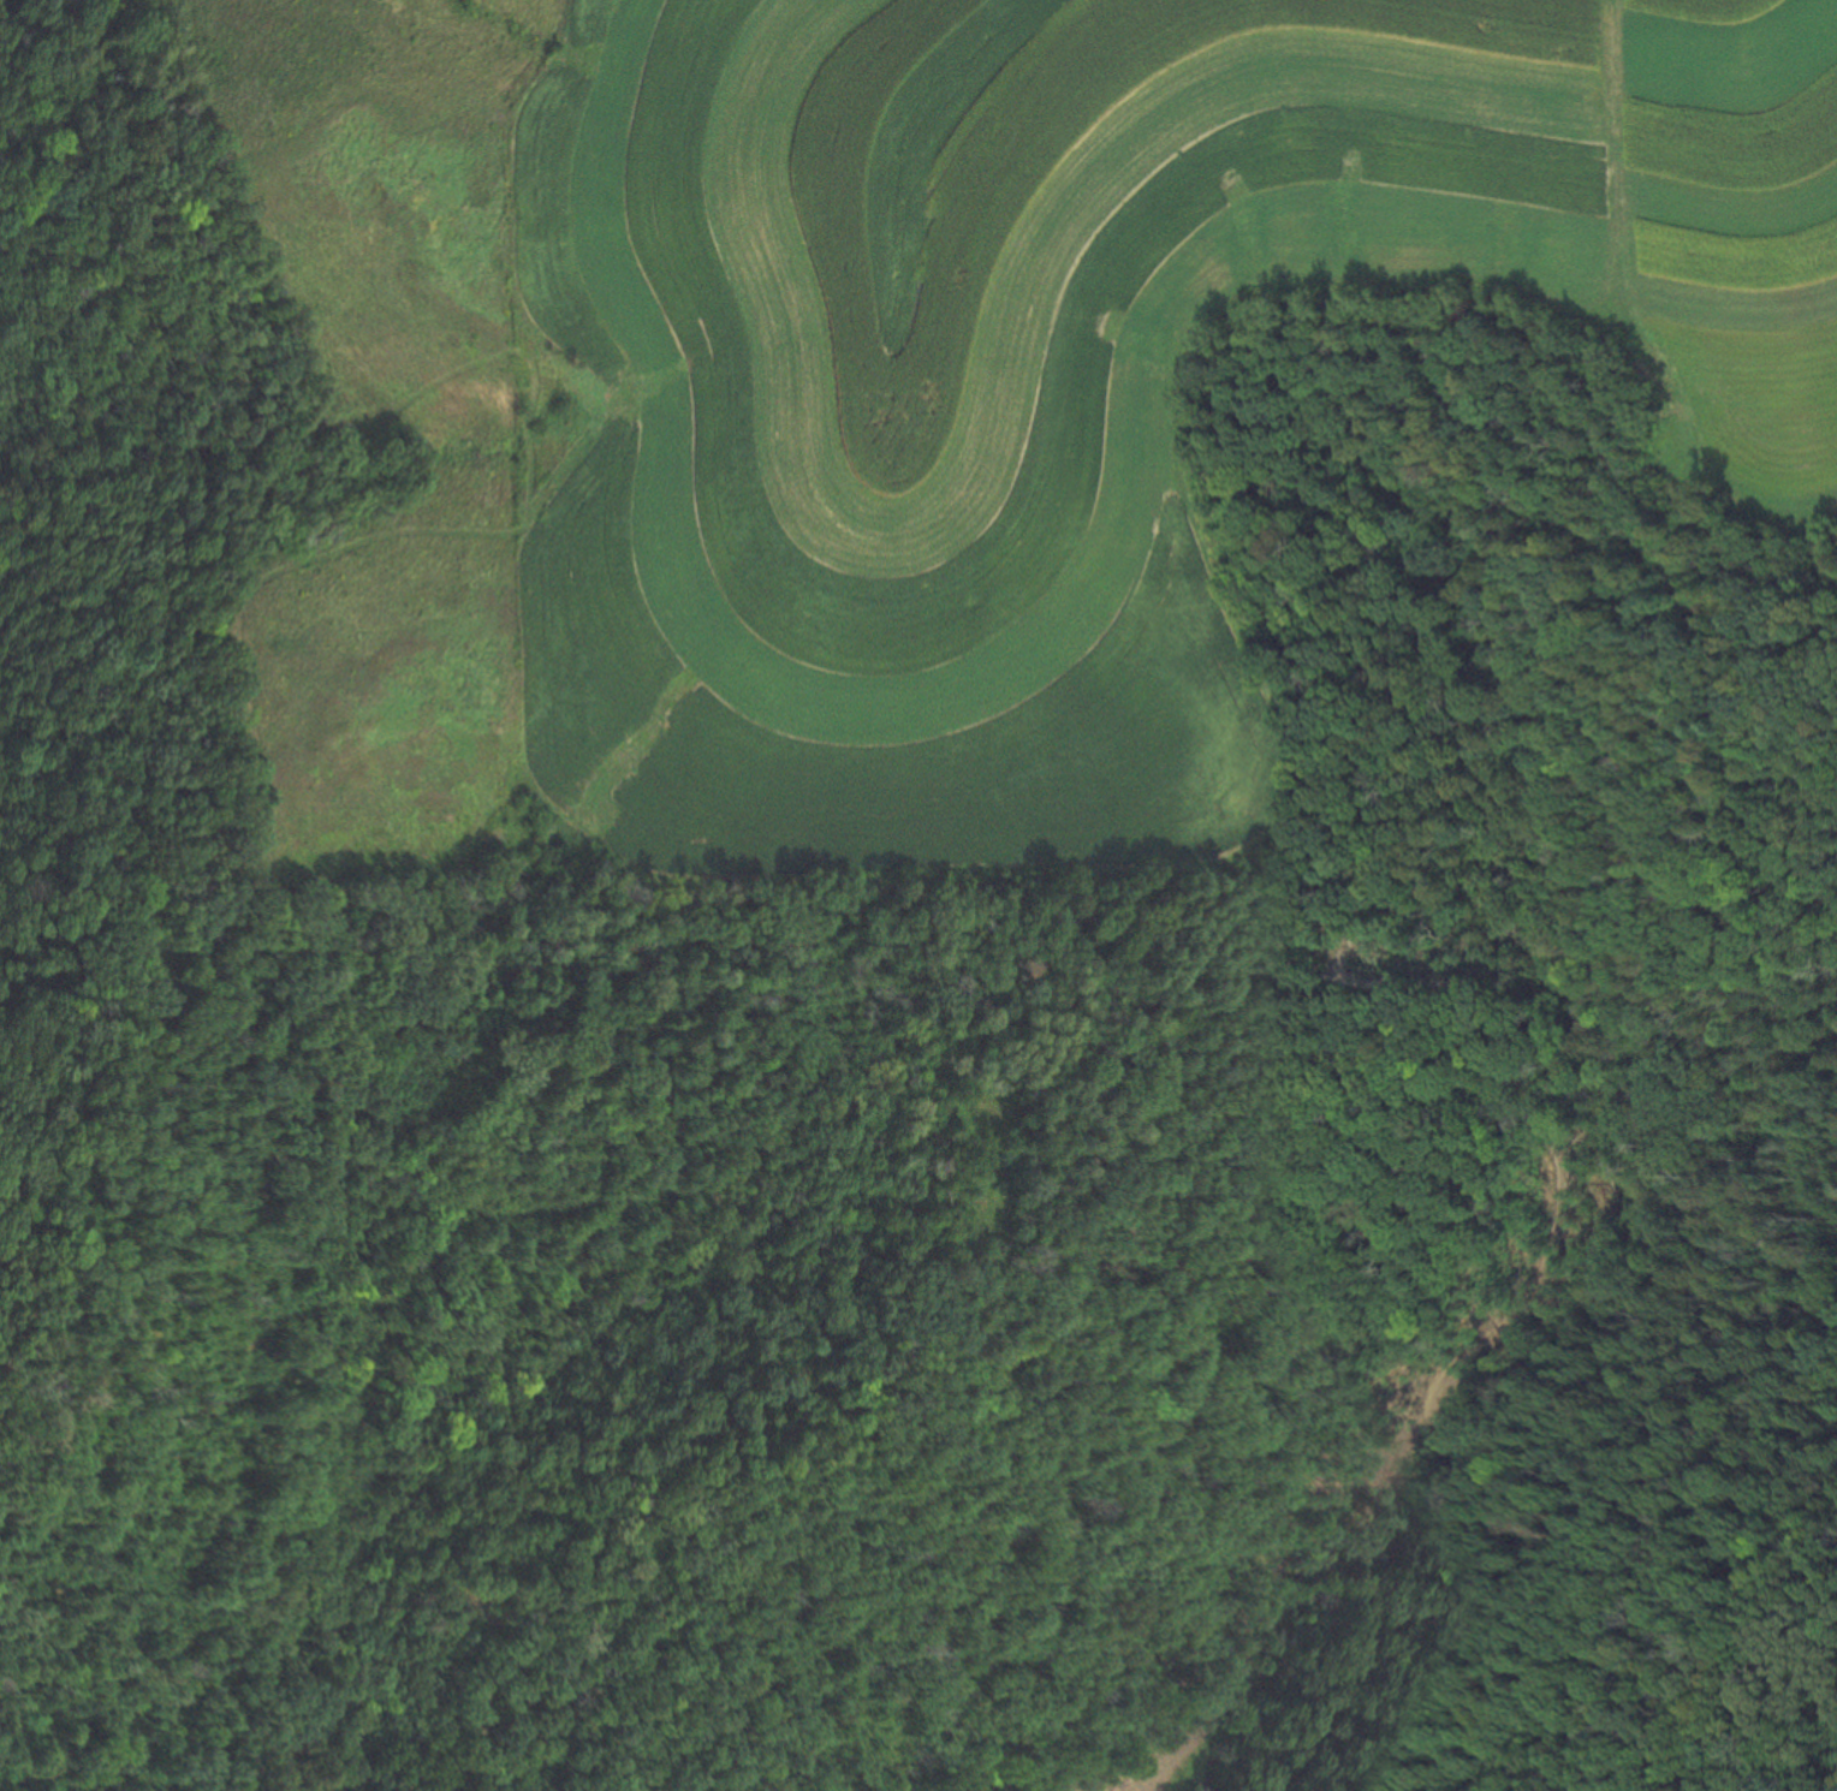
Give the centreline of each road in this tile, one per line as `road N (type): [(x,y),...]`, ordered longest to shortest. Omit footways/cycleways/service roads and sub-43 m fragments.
road 1 (residential): [(0,1724),(96,1624),(213,1367)]

